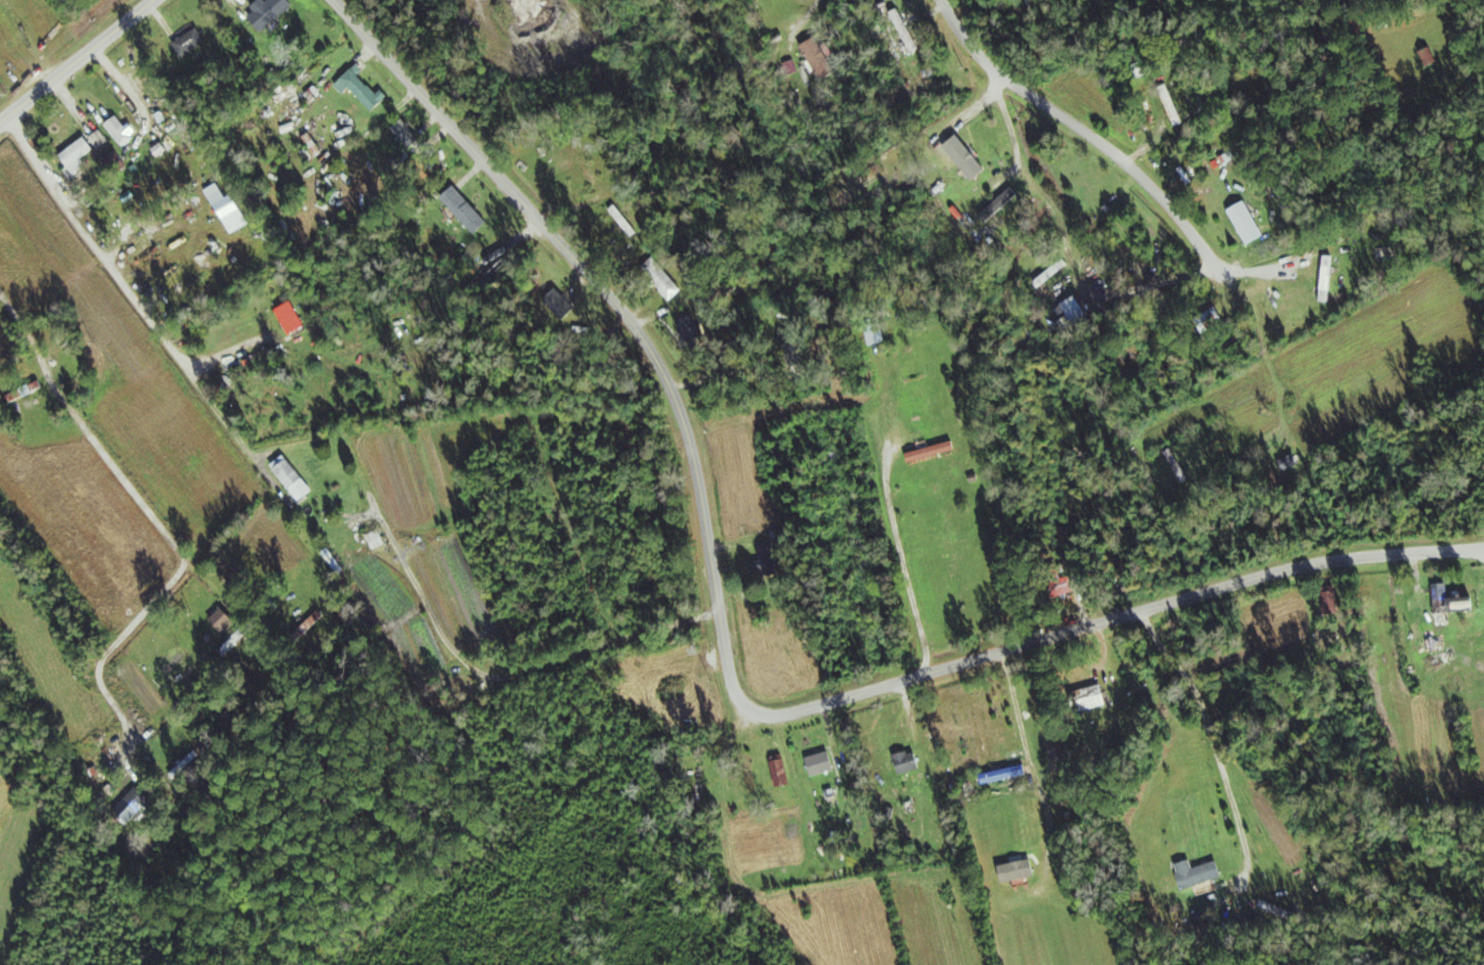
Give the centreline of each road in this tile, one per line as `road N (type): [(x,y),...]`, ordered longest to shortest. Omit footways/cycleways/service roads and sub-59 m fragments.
road 1 (residential): [(1483,549),(1314,563),(801,712),(760,713),(735,681),(689,425),(642,334),(335,0)]
road 2 (residential): [(937,0),(983,60),(1117,157),(1221,272)]
road 3 (tertiary): [(0,131),(162,0)]

